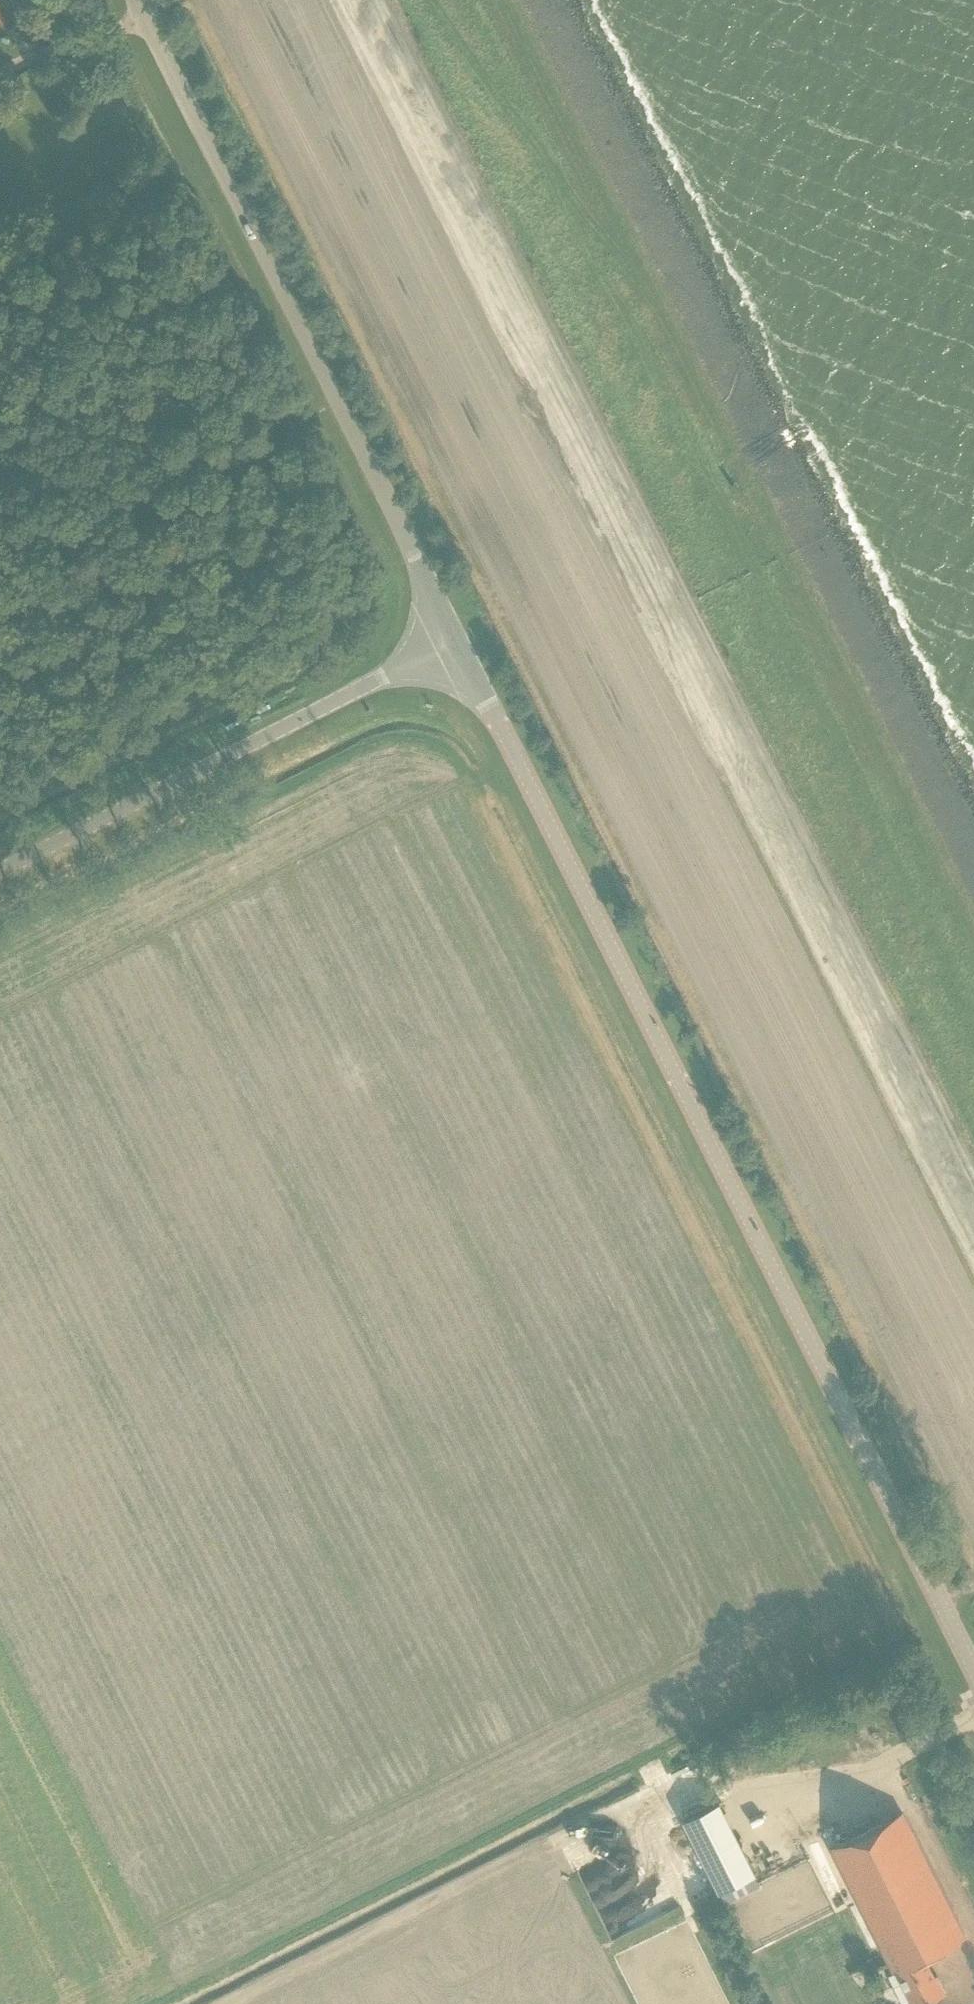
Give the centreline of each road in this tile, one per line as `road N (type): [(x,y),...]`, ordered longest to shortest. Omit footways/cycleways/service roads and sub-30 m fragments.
road 1 (tertiary): [(973,1673),(455,639)]
road 2 (tertiary): [(455,639),(128,0)]
road 3 (track): [(235,2003),(619,1810),(665,1797),(647,1758),(540,1809)]
road 4 (unclassified): [(0,873),(455,639)]
road 5 (track): [(158,0),(0,73)]
road 6 (track): [(665,1797),(729,1790),(810,1804)]

